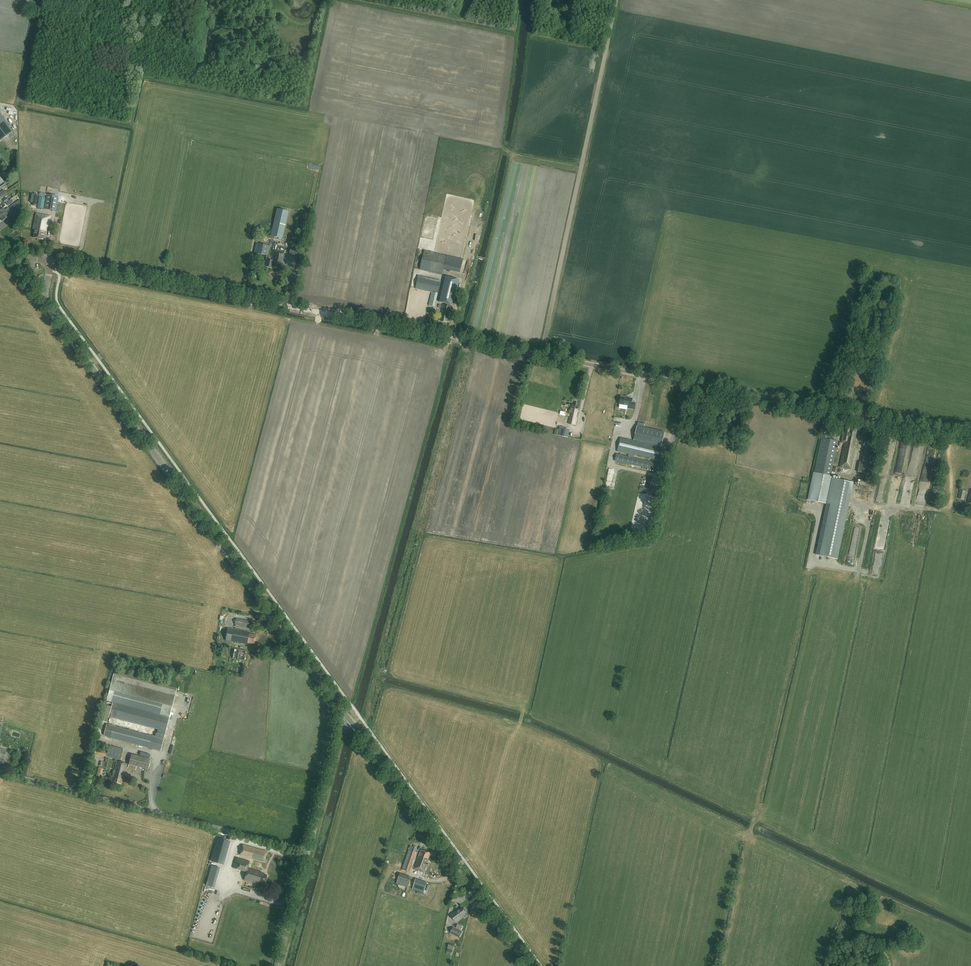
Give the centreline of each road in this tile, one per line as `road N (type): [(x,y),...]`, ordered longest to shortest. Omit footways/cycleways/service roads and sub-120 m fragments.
road 1 (unclassified): [(970,436),(51,261)]
road 2 (tertiary): [(346,715),(50,309),(51,261)]
road 3 (track): [(723,965),(813,561)]
road 4 (track): [(617,0),(540,354)]
road 5 (unclassified): [(309,852),(0,771)]
road 6 (tertiary): [(530,965),(346,715)]
road 7 (unclassified): [(309,852),(346,715)]

